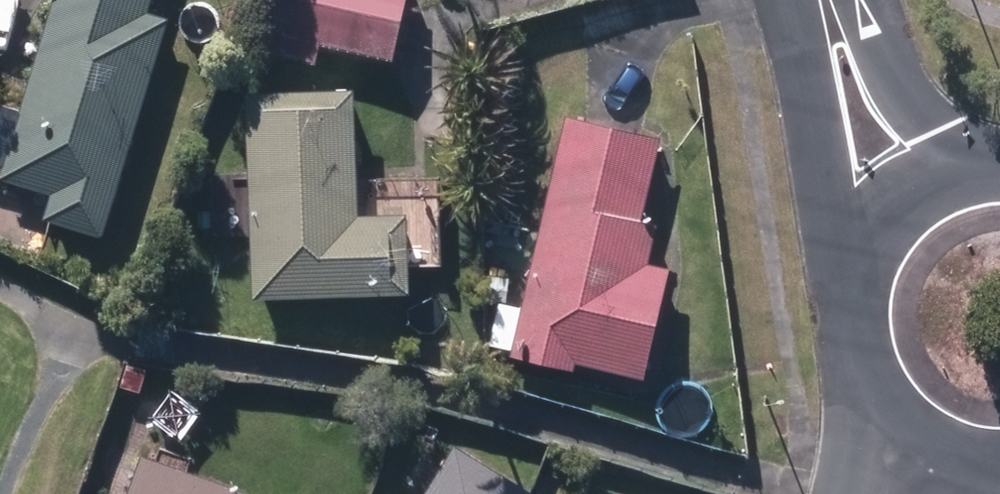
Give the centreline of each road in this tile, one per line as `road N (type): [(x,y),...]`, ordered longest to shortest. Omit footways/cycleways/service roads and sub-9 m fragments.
road 1 (residential): [(901,459),(845,397),(826,340),(834,260),(873,196),(898,174)]
road 2 (residential): [(834,0),(898,174)]

